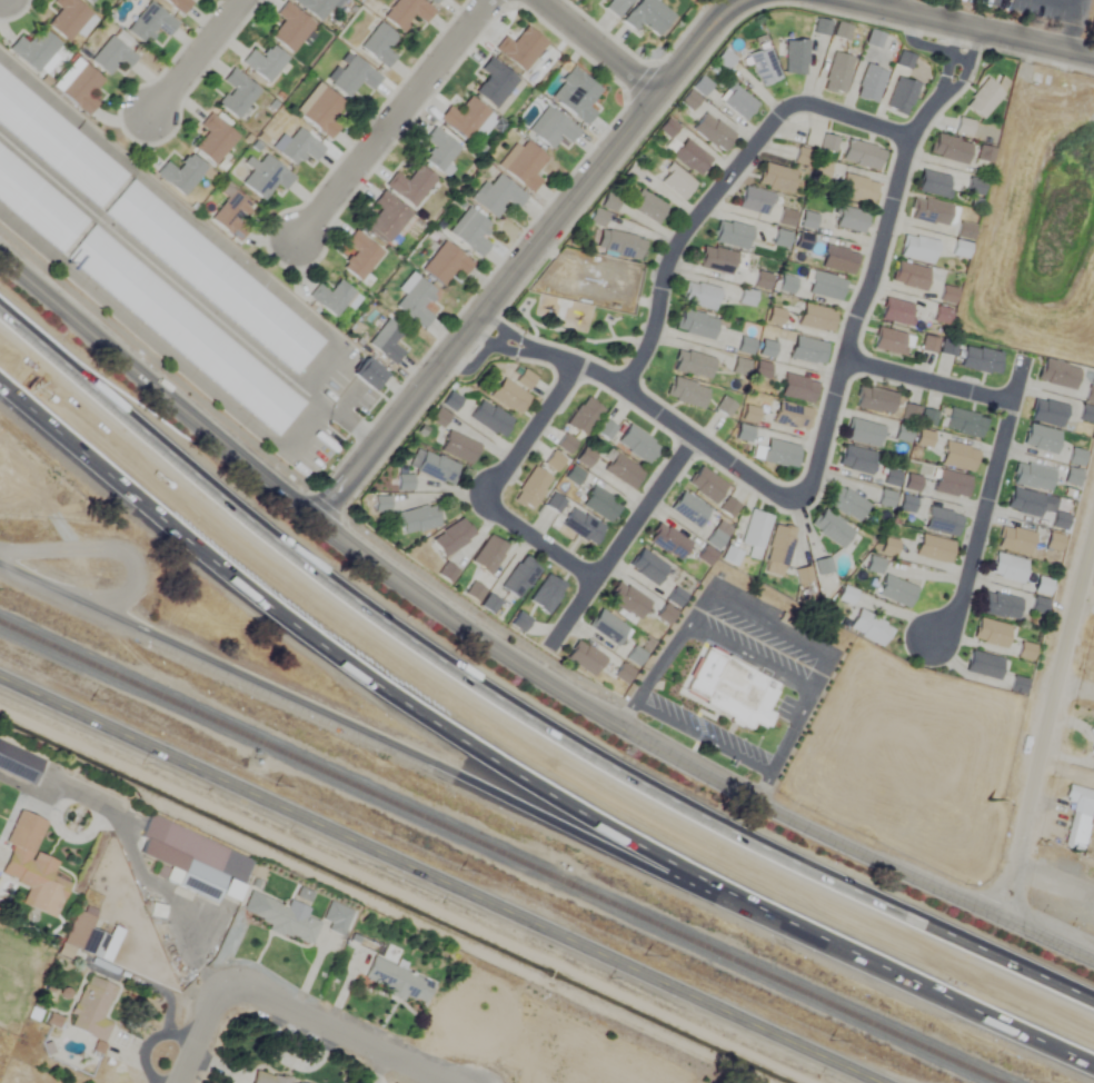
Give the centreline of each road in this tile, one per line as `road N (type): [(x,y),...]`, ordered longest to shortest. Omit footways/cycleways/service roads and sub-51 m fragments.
road 1 (secondary): [(1093,961),(755,801),(456,624),(318,521),(0,257)]
road 2 (motorway): [(1093,1007),(631,786),(344,599),(0,317)]
road 3 (motorway): [(0,382),(212,563),(455,738),(668,863),(1093,1060)]
road 4 (tertiary): [(0,677),(882,1082)]
road 5 (residential): [(318,521),(714,24),(744,0)]
road 6 (motorway): [(78,598),(668,863)]
road 7 (residential): [(973,30),(962,74),(923,119),(907,152),(814,494),(790,506)]
road 8 (residential): [(913,138),(794,99),(680,244),(653,337),(621,395)]
road 9 (residential): [(1004,922),(1093,546)]
road 10 (residential): [(790,506),(580,367),(469,332)]
road 11 (residential): [(492,0),(297,241)]
road 12 (residential): [(931,642),(958,613),(1028,352)]
road 13 (residential): [(844,0),(1093,57)]
road 14 (residential): [(554,644),(694,444)]
road 15 (residential): [(222,984),(441,1082)]
road 16 (secondary): [(78,598),(130,589),(125,554),(0,549)]
road 17 (residential): [(846,362),(1015,404)]
road 18 (residential): [(481,510),(580,367)]
road 19 (residential): [(658,95),(542,0)]
road 20 (residential): [(245,0),(153,116)]
road 21 (residential): [(594,587),(481,510)]

